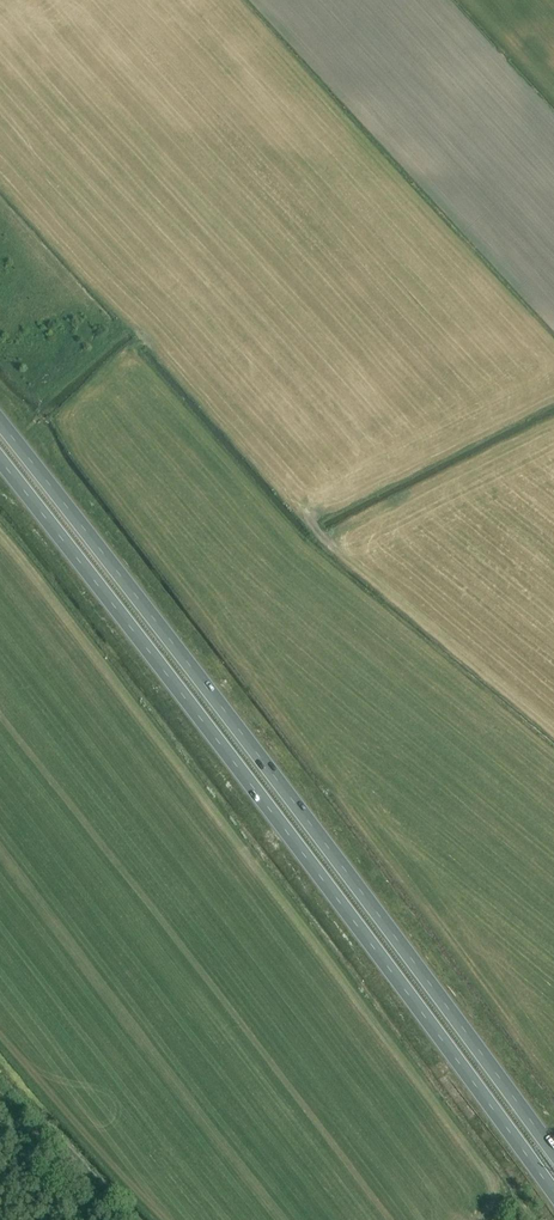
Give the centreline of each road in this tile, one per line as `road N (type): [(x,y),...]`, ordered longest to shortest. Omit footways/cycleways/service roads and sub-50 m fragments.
road 1 (trunk): [(0,461),(553,1193)]
road 2 (trunk): [(553,1152),(0,423)]

